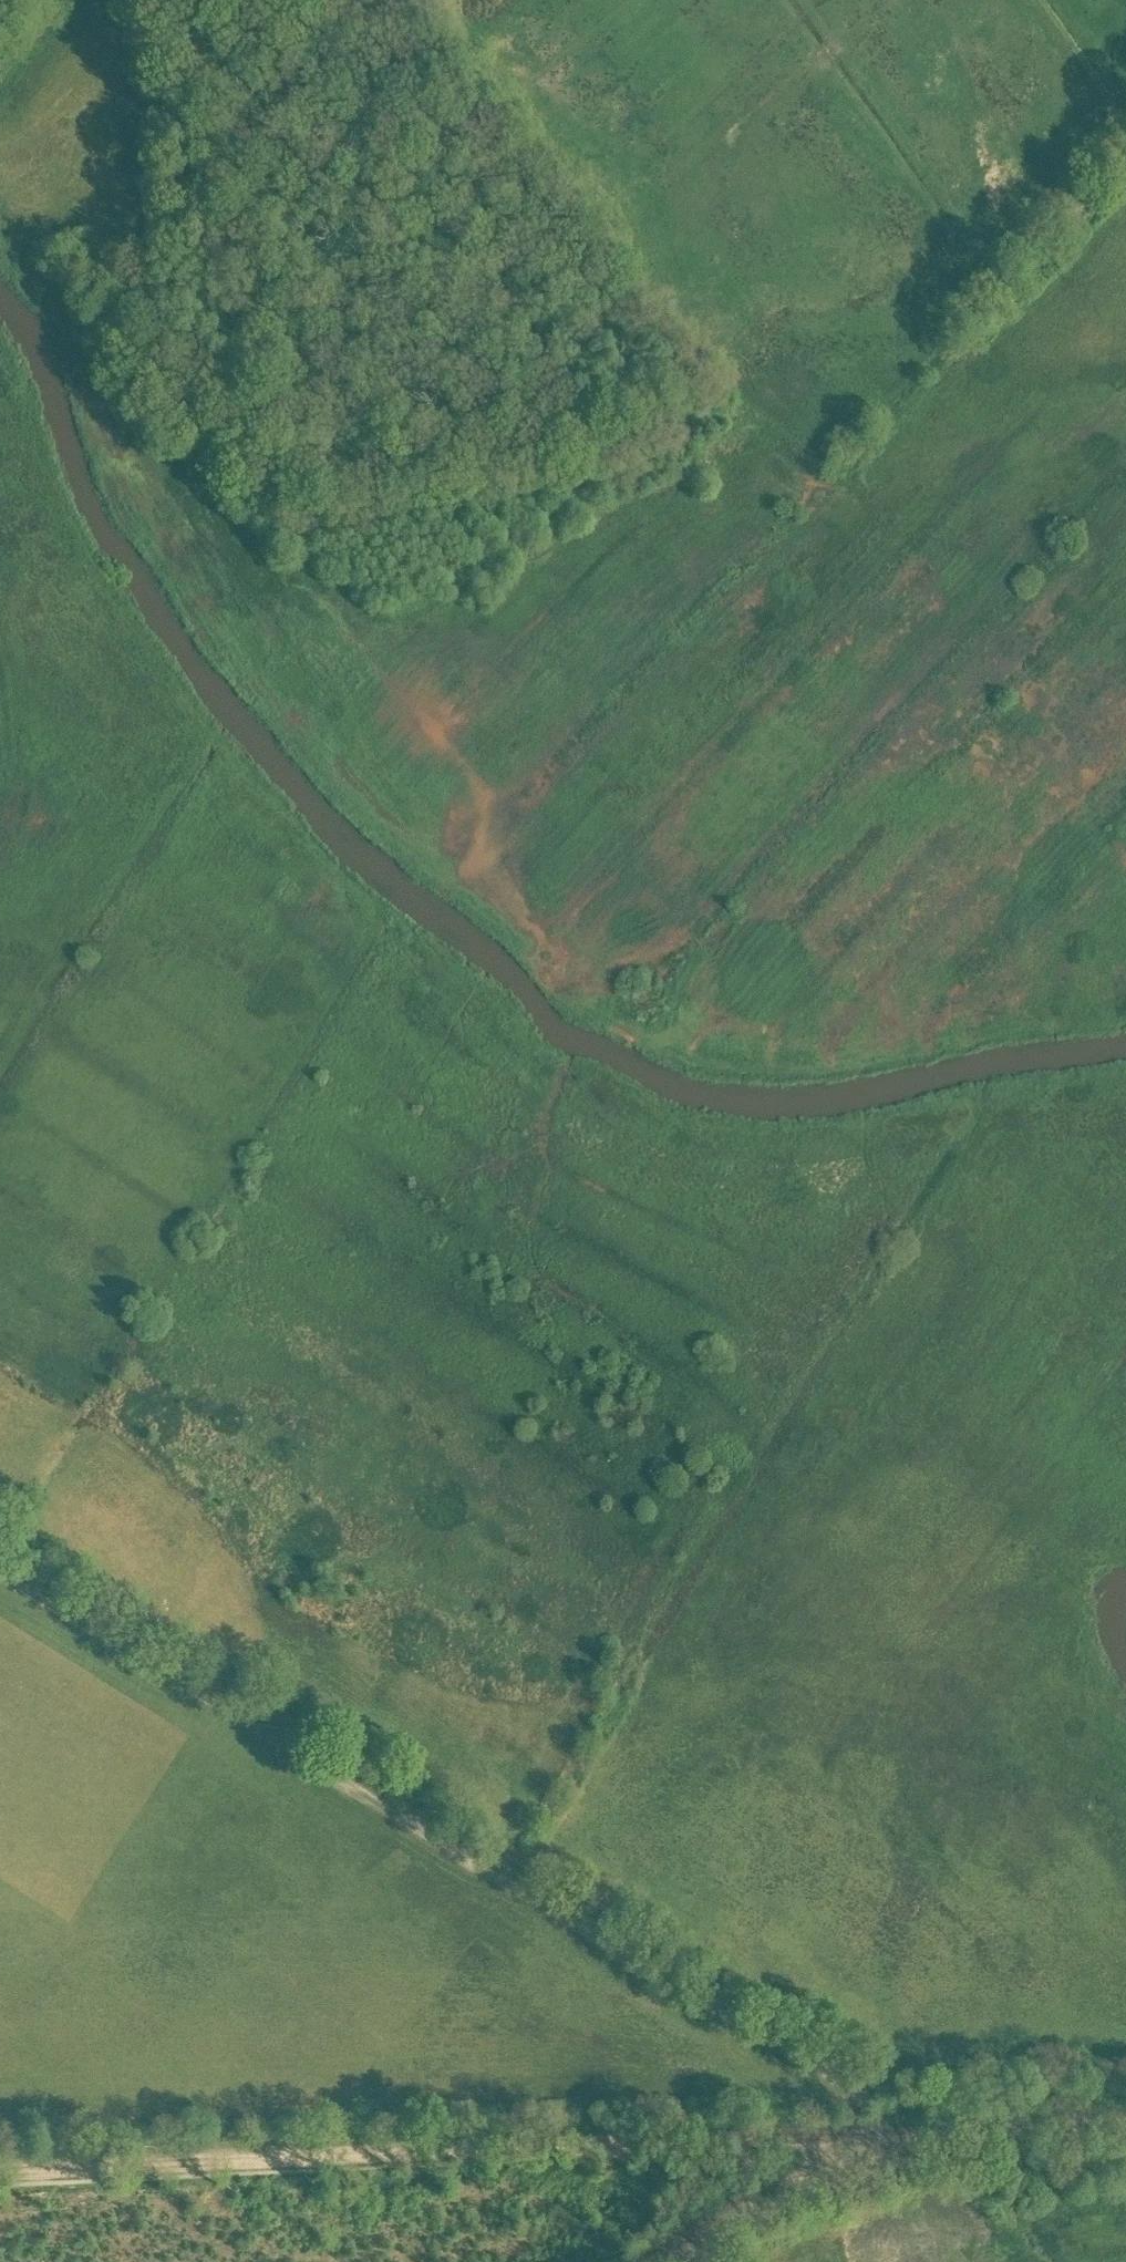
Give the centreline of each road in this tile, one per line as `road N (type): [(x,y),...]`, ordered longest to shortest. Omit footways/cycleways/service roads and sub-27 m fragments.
road 1 (track): [(876,2137),(834,2078),(0,1572)]
road 2 (track): [(0,2173),(811,2140)]
road 3 (track): [(876,2137),(1125,2125)]
road 4 (track): [(677,2243),(735,2203),(828,2170),(876,2137)]

